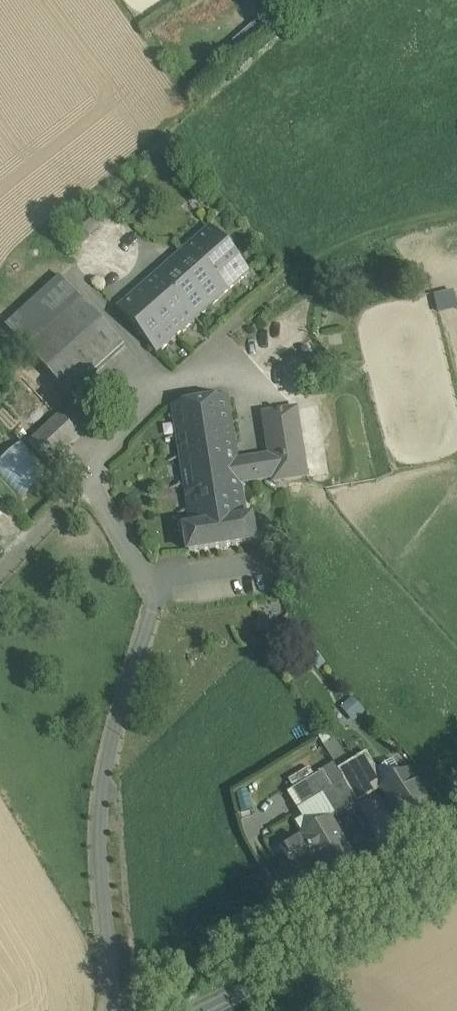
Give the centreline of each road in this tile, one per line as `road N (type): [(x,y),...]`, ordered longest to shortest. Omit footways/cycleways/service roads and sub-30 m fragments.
road 1 (tertiary): [(198,1010),(304,959),(456,863)]

